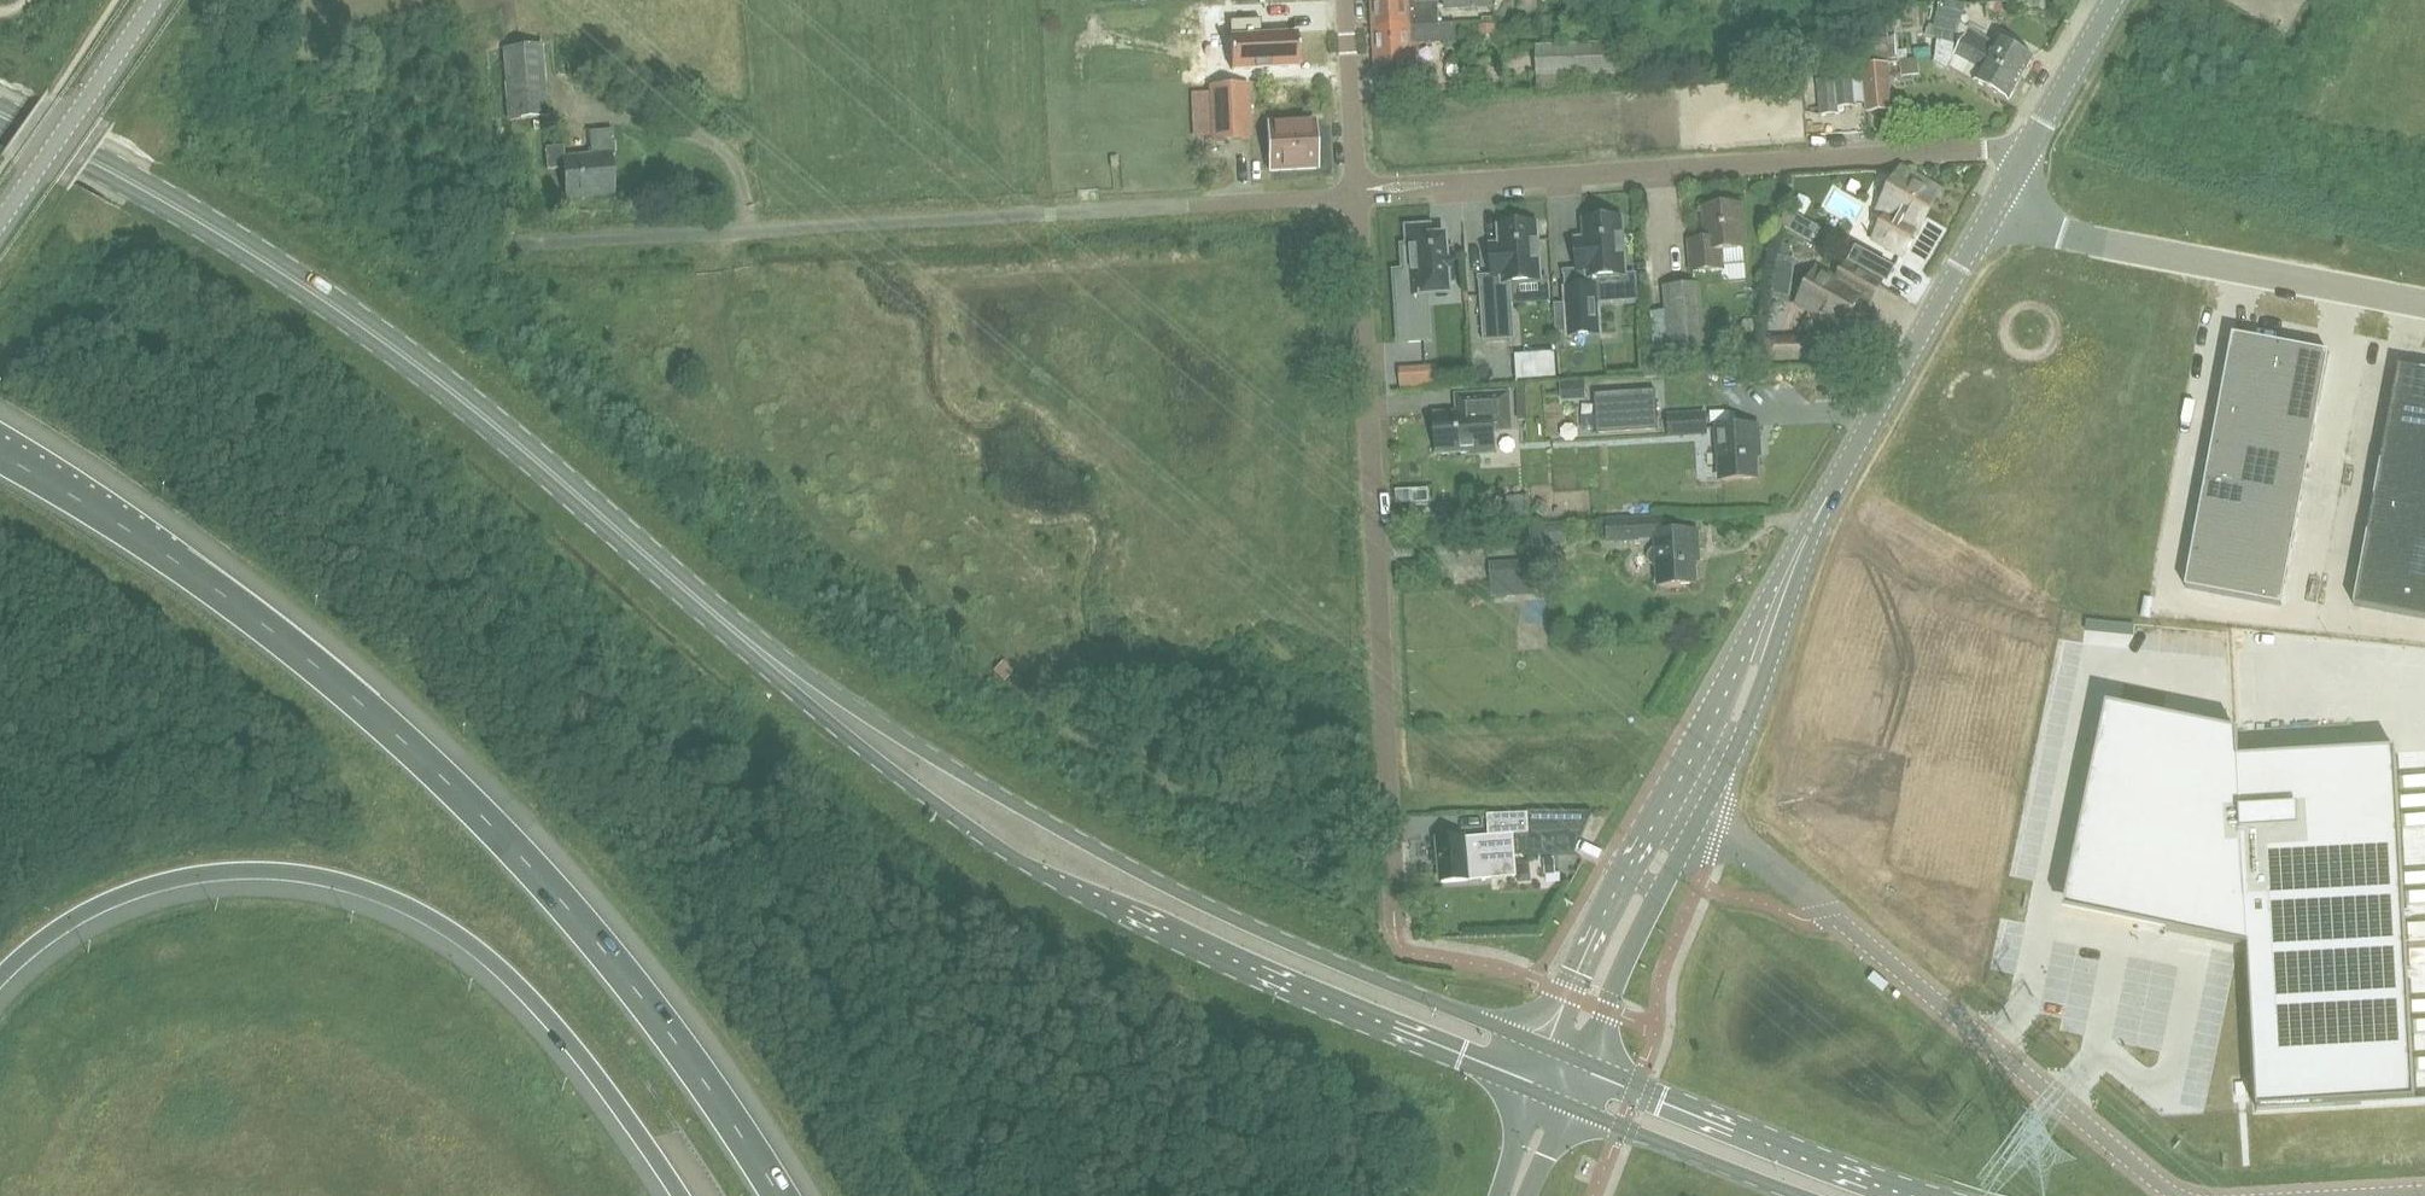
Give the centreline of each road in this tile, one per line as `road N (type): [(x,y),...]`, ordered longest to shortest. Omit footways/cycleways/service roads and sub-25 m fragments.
road 1 (motorway): [(782,1195),(663,1027),(478,814),(241,606),(0,457)]
road 2 (secondary): [(794,678),(486,418),(311,288),(0,115)]
road 3 (unclassified): [(447,249),(1354,190)]
road 4 (secondary): [(794,678),(917,788),(1068,885),(1523,1086)]
road 5 (motorway): [(0,978),(82,916),(192,876),(310,877),(361,887),(445,929),(515,983),(681,1195)]
road 6 (secondary): [(1539,1044),(1185,898),(794,678)]
road 7 (unclassified): [(1394,928),(1354,190)]
road 8 (unclassified): [(1354,190),(2023,148)]
road 9 (unclassified): [(1701,811),(2168,1195)]
road 10 (unclassified): [(2424,300),(2058,229),(1998,192)]
road 11 (secondary): [(1911,1195),(1586,1065)]
road 12 (unclassified): [(1701,811),(1767,674),(1829,491)]
road 13 (unclassified): [(1829,491),(1998,192)]
road 14 (unclassified): [(1829,491),(1666,783)]
road 15 (unclassified): [(1666,783),(1539,1044)]
road 16 (unclassified): [(1586,1065),(1701,811)]
road 17 (tertiary): [(0,223),(155,0)]
road 18 (secondary): [(1568,1107),(1805,1195)]
road 19 (residential): [(1354,190),(1344,0)]
road 20 (unclassified): [(2023,148),(2109,0)]

